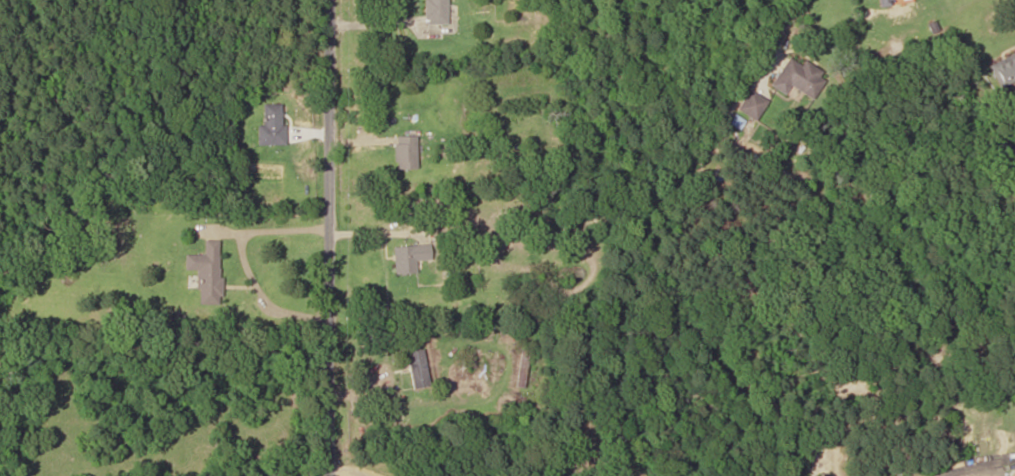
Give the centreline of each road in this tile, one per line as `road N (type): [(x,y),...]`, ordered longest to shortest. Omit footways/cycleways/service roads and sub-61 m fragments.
road 1 (residential): [(337,0),(339,475)]

